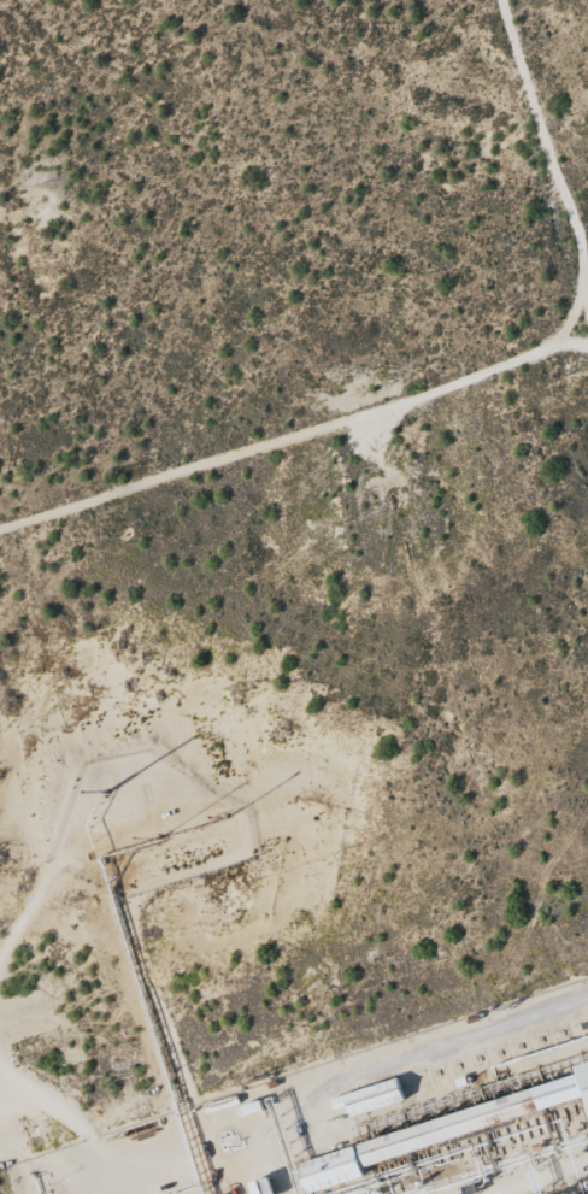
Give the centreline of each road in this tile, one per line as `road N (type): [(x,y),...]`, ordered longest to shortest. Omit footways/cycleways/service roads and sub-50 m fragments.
road 1 (track): [(587,376),(0,551)]
road 2 (track): [(235,824),(57,896),(34,929),(10,1016),(0,1103)]
road 3 (track): [(587,339),(493,0)]

